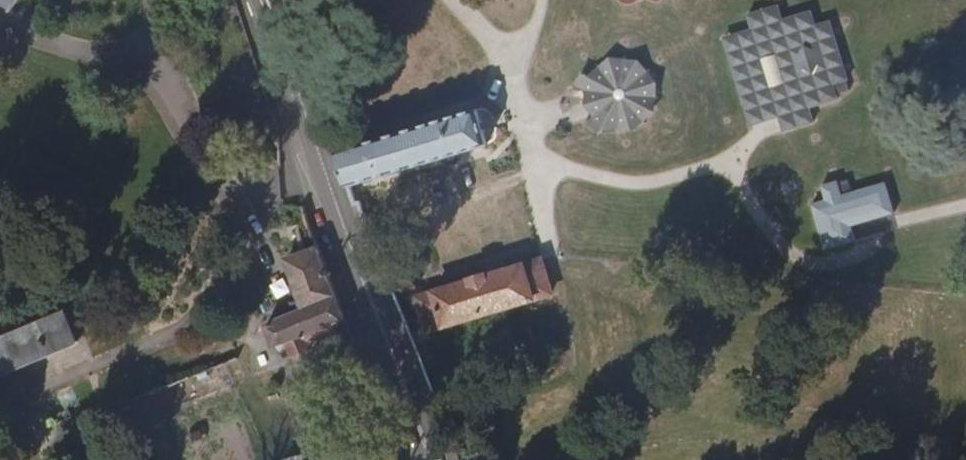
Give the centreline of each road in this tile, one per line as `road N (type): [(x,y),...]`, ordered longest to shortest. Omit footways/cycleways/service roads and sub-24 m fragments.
road 1 (tertiary): [(268,0),(432,459)]

